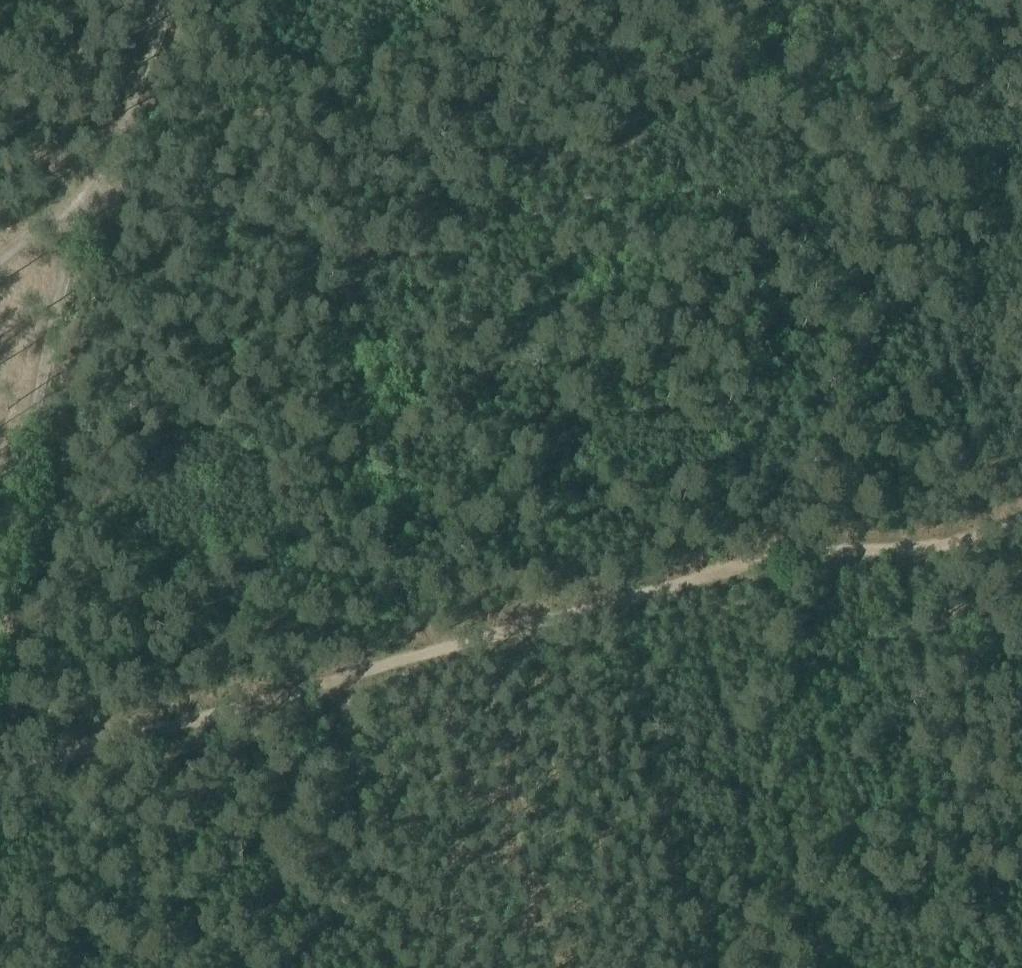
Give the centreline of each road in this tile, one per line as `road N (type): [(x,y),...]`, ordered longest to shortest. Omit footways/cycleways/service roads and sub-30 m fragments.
road 1 (track): [(0,778),(792,552),(901,550),(1021,526)]
road 2 (track): [(0,267),(85,207),(156,0)]

